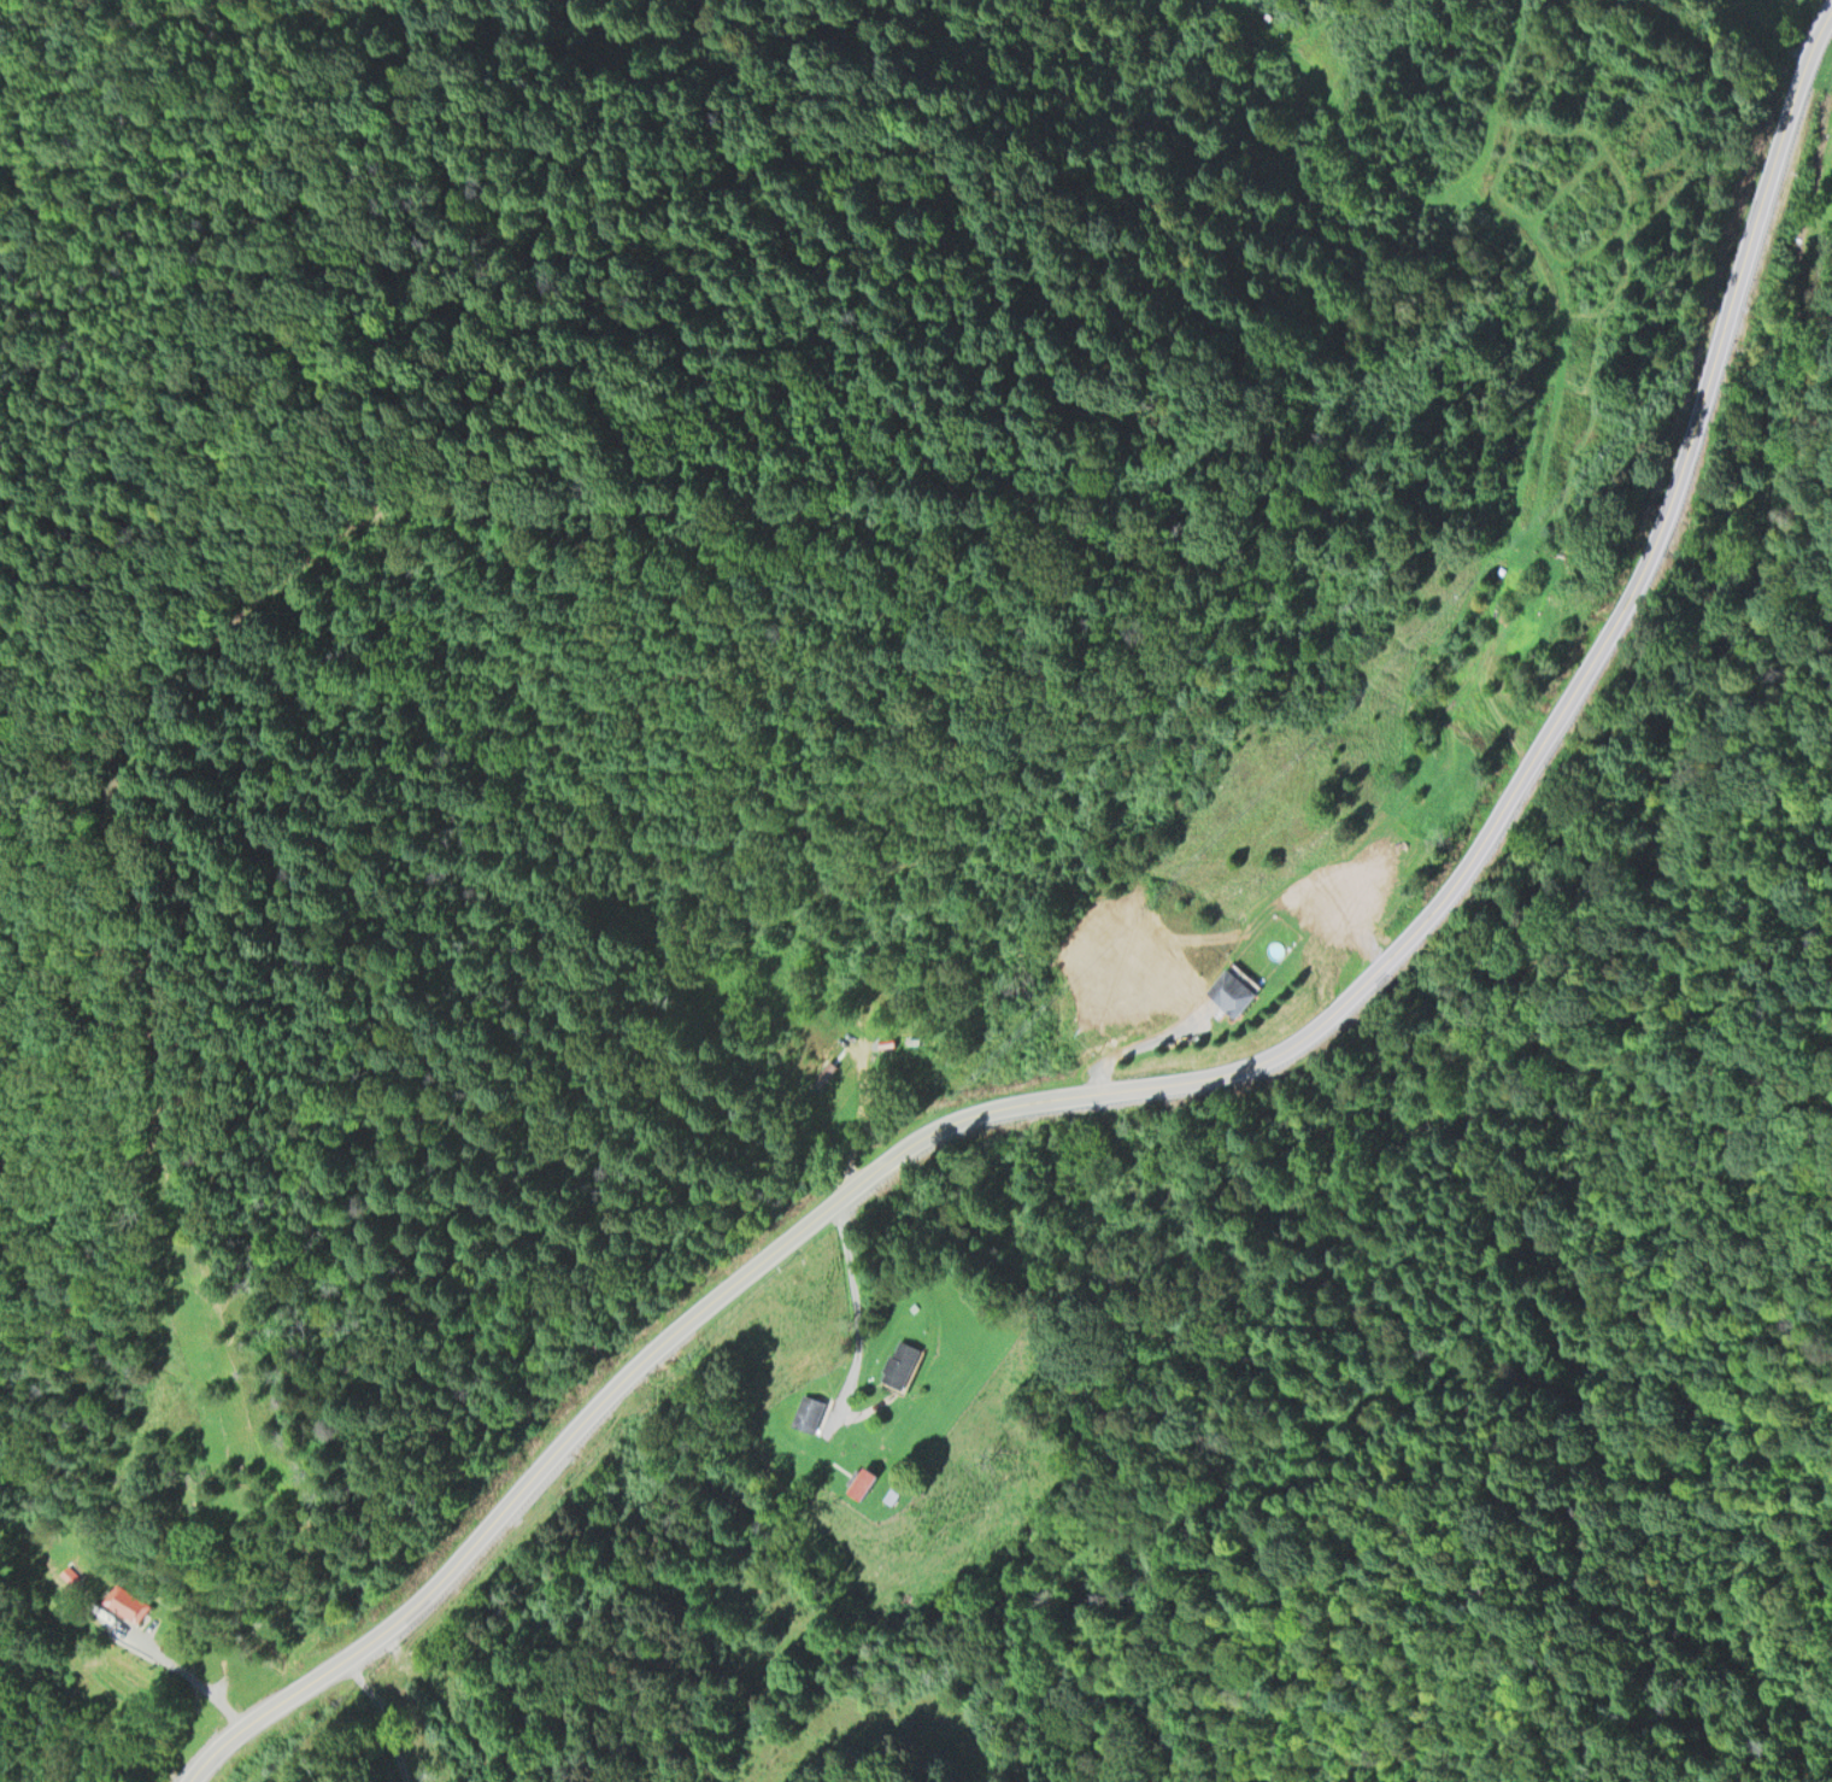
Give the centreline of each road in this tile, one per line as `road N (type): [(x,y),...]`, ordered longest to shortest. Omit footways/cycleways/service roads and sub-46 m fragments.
road 1 (track): [(281,1705),(294,1502),(270,1473),(186,1459),(159,1440),(148,1418),(160,1376),(172,1220),(139,911),(114,775),(148,697),(206,639),(350,529),(428,502),(513,516),(657,503),(804,474),(1118,480),(1317,411),(1523,285)]
road 2 (primary): [(202,1781),(231,1737),(416,1607),(647,1365),(894,1157),(957,1120),(1029,1102),(1202,1081),(1276,1055),(1419,926),(1537,758),(1664,529),(1798,87),(1831,16)]
road 3 (track): [(347,1660),(382,1711),(407,1781)]

